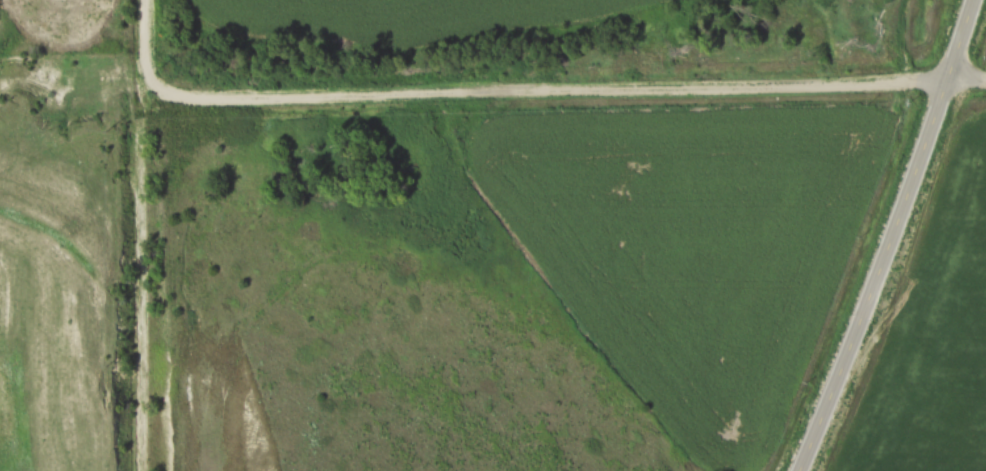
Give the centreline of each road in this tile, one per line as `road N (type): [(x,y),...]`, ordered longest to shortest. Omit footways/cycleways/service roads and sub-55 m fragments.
road 1 (residential): [(184,101),(944,84)]
road 2 (secondary): [(799,470),(973,0)]
road 3 (residential): [(141,0),(145,76),(184,101)]

